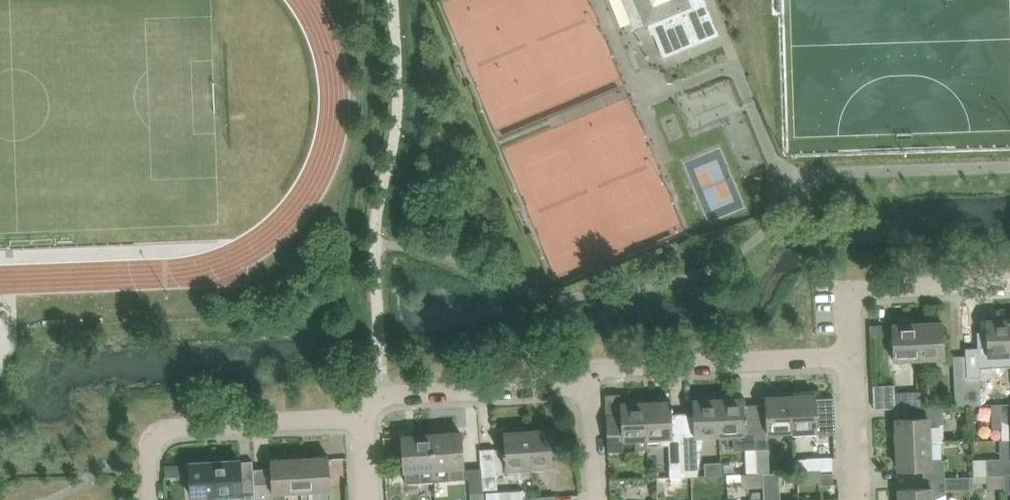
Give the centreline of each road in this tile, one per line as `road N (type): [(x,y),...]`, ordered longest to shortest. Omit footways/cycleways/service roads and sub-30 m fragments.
road 1 (residential): [(151,499),(152,442),(169,429),(362,419)]
road 2 (residential): [(588,384),(601,366),(850,356)]
road 3 (residential): [(362,419),(367,402),(384,394),(588,384)]
road 4 (residential): [(850,356),(855,292),(1009,281)]
road 5 (residential): [(857,499),(850,356)]

